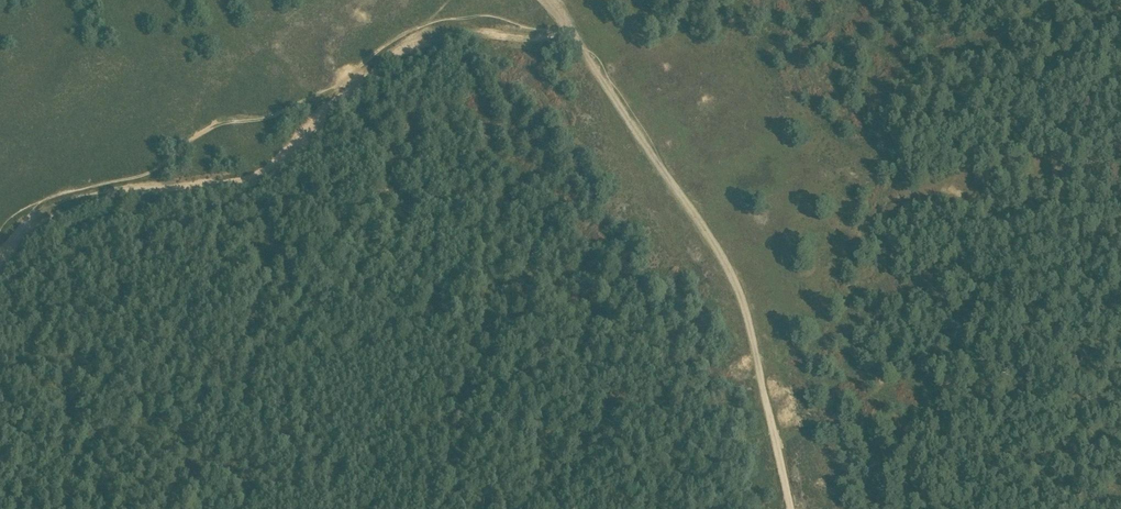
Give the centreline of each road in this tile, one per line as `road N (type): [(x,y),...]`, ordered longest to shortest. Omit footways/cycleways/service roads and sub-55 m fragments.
road 1 (track): [(0,261),(28,224),(48,214),(267,170),(339,95),(413,41),(475,30),(578,43)]
road 2 (track): [(790,508),(745,303),(707,231),(578,43)]

